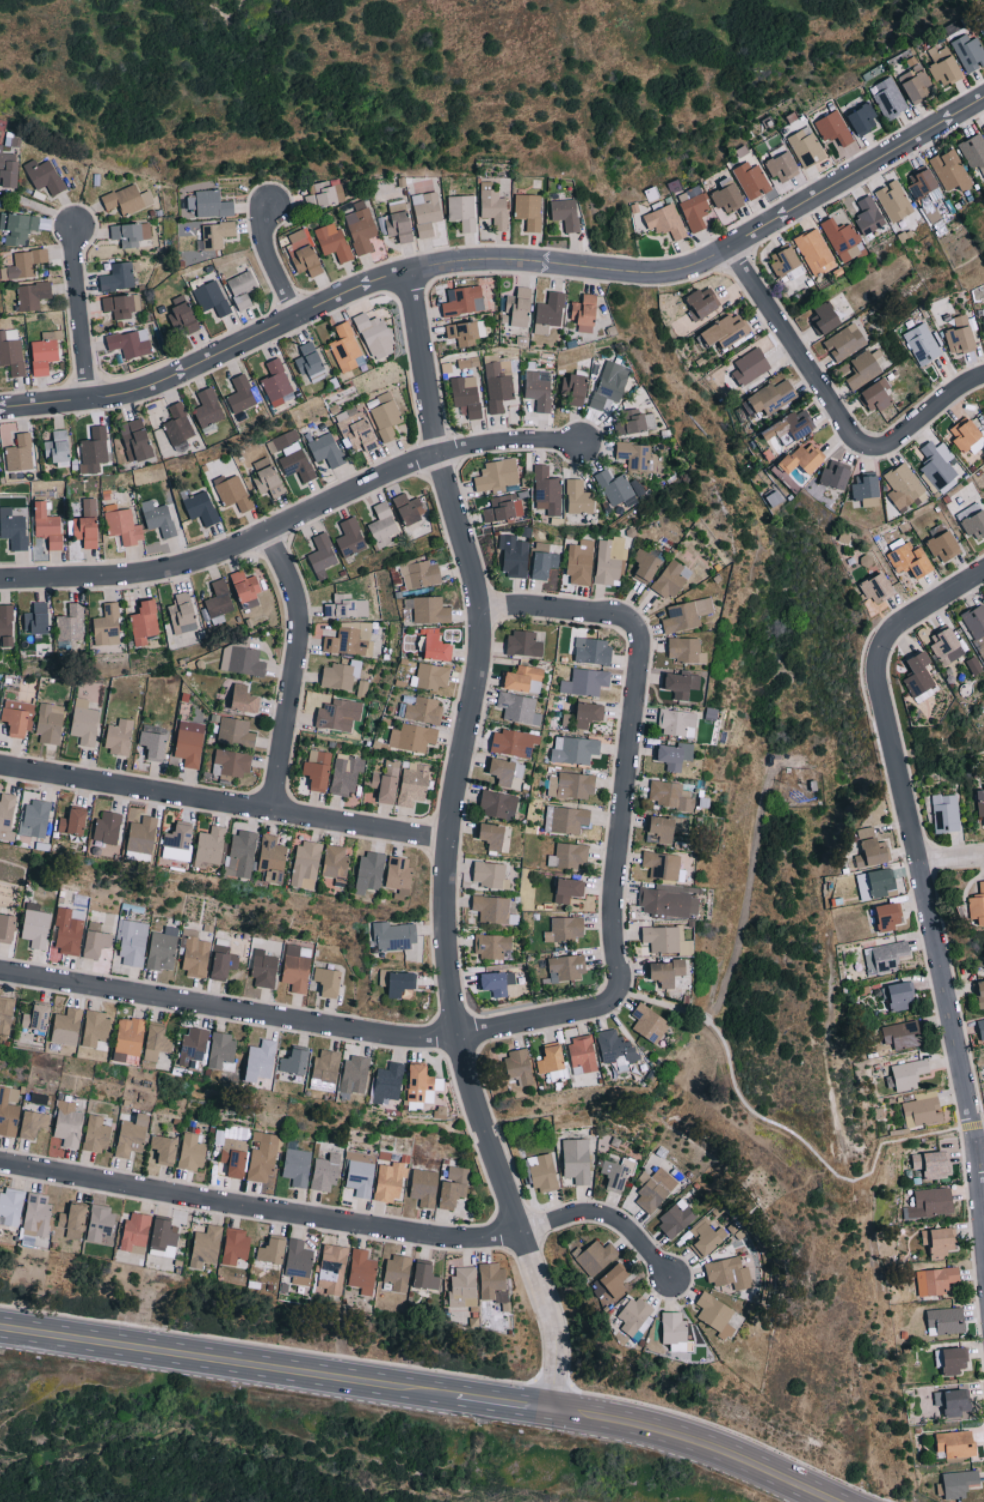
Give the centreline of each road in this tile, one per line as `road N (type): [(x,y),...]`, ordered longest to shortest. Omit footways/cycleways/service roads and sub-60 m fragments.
road 1 (residential): [(412,271),(441,454),(483,609),(450,840),(450,941),(475,1081),(559,1333),(556,1414)]
road 2 (residential): [(0,409),(159,385),(412,271),(477,259),(651,275),(689,271),(983,97)]
road 3 (residential): [(0,1161),(448,1239),(486,1240),(588,1216),(630,1231),(672,1275)]
road 4 (residential): [(983,574),(900,627),(880,663),(983,1184)]
road 5 (residential): [(0,972),(423,1039),(600,1009),(613,1000)]
road 6 (residential): [(0,579),(189,566),(441,454),(549,441),(588,445)]
road 7 (residential): [(0,766),(450,840)]
road 8 (secondary): [(0,1327),(448,1397)]
road 9 (residential): [(637,630),(615,893),(621,984),(613,1000)]
road 10 (residential): [(732,250),(850,425),(870,440),(903,435),(983,385)]
road 11 (secondary): [(556,1414),(687,1440),(837,1501)]
road 12 (residential): [(273,533),(303,609),(274,811)]
road 13 (residential): [(78,227),(93,399)]
road 14 (residential): [(483,609),(611,615),(637,630)]
road 15 (residential): [(261,203),(267,245),(303,316)]

